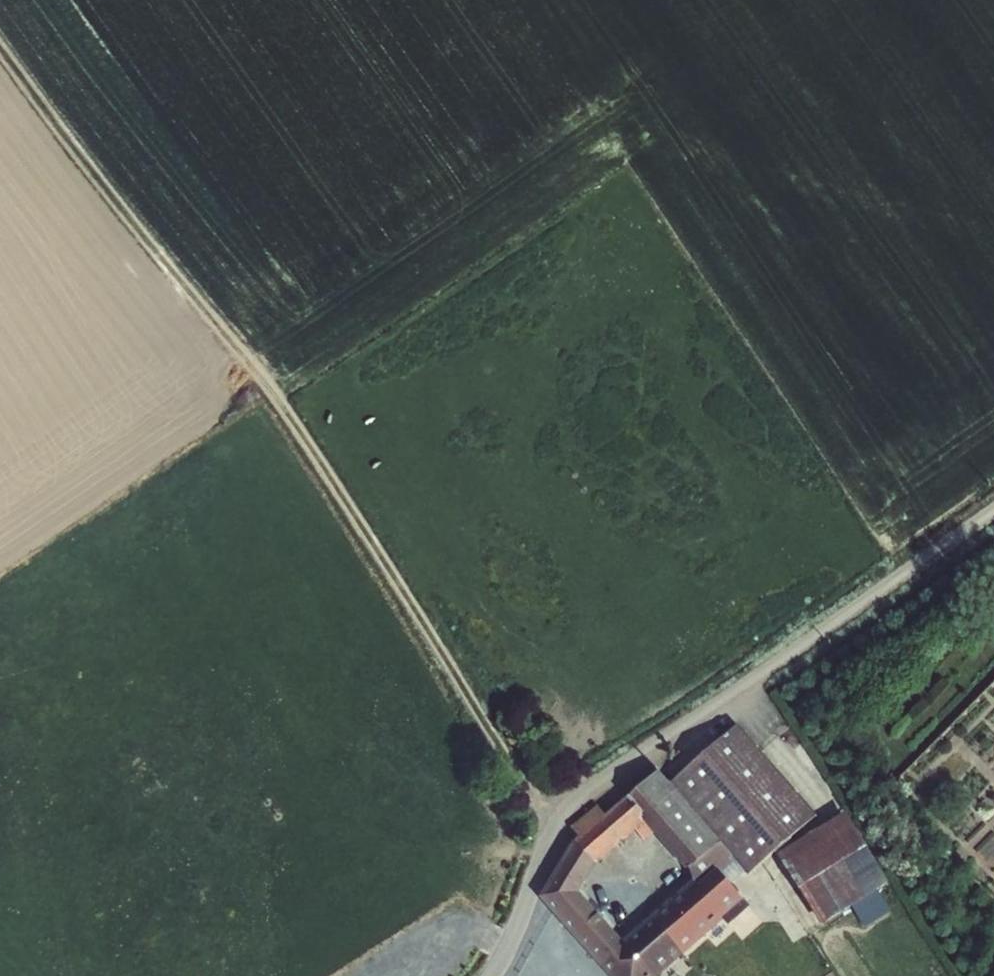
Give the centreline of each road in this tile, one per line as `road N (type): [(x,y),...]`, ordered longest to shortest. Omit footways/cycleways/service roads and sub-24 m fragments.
road 1 (track): [(553,815),(0,37)]
road 2 (residential): [(490,975),(527,903),(553,815),(993,506)]

